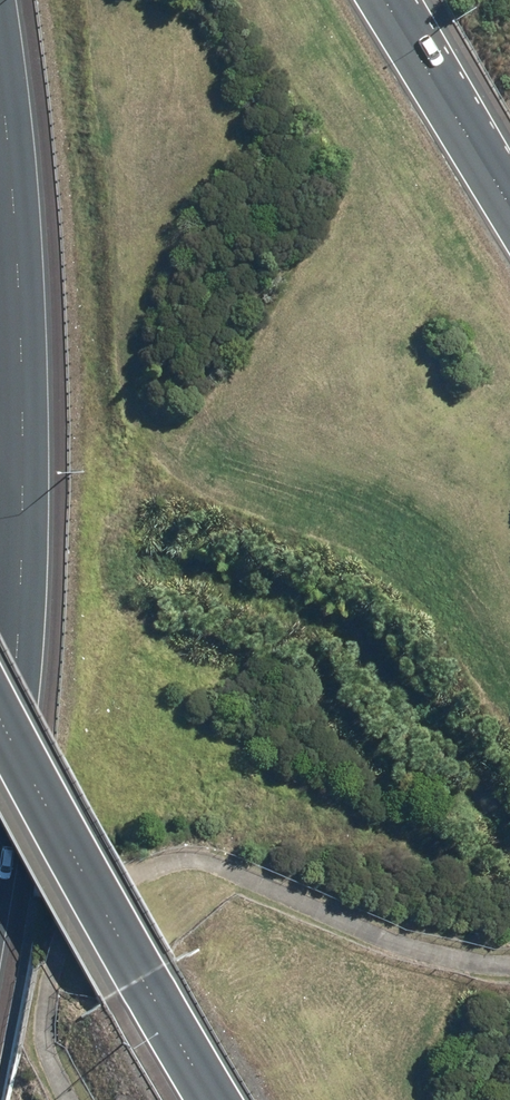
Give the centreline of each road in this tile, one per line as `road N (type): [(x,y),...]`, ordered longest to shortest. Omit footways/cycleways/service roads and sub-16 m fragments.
road 1 (motorway): [(0,80),(24,381),(26,526),(0,808)]
road 2 (motorway): [(215,1099),(0,730)]
road 3 (motorway): [(390,0),(509,197)]

